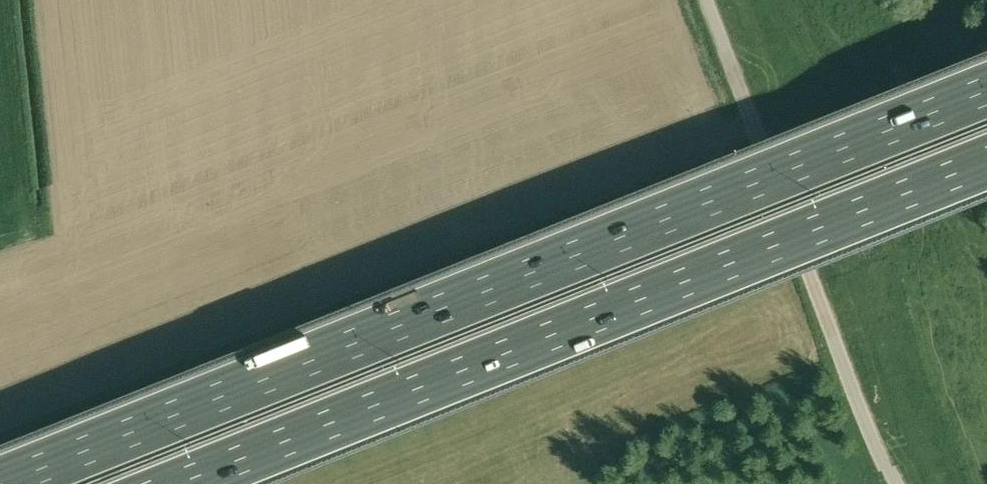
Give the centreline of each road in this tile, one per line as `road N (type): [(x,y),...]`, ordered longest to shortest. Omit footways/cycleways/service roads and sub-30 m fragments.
road 1 (motorway): [(986,90),(2,483)]
road 2 (motorway): [(174,483),(986,159)]
road 3 (unclassified): [(898,483),(712,0)]

